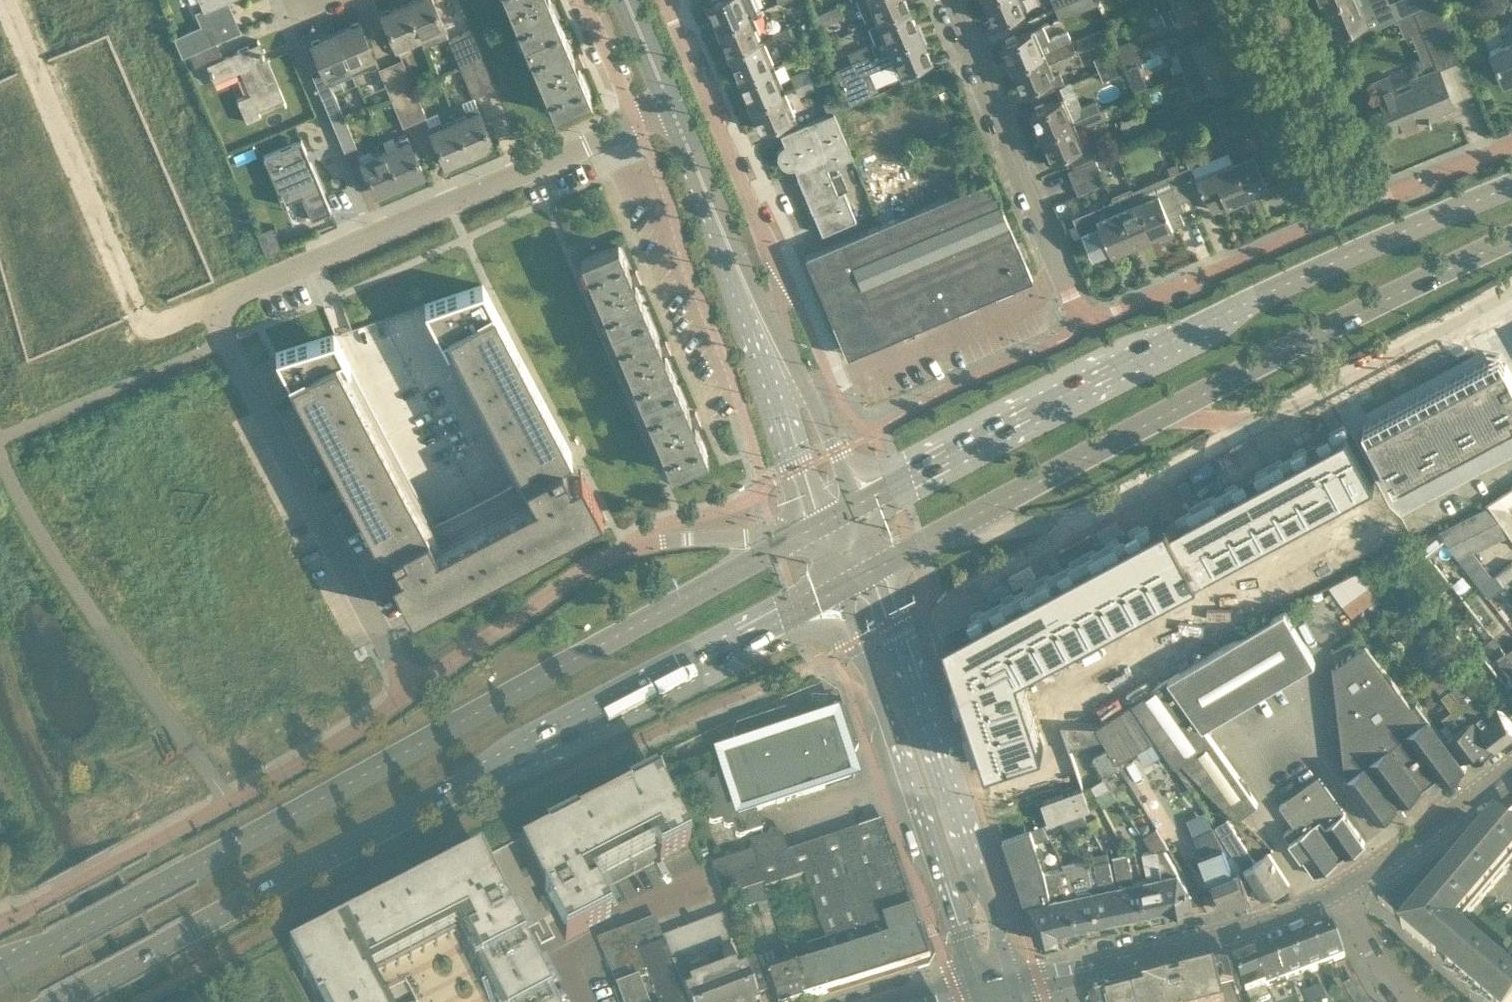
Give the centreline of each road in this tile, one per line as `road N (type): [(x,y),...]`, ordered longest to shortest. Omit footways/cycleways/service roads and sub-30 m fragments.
road 1 (primary): [(816,528),(0,973)]
road 2 (primary): [(60,1001),(831,585)]
road 3 (primary): [(1511,187),(1205,325),(856,508)]
road 4 (primary): [(876,562),(1511,234)]
road 5 (unclassified): [(415,689),(0,923)]
road 6 (residential): [(639,123),(231,299),(222,314)]
road 7 (secondary): [(1014,986),(876,562)]
road 8 (unclassified): [(816,528),(627,548),(415,689)]
road 9 (secondary): [(831,585),(976,990)]
road 10 (residential): [(0,2),(149,321),(193,326),(222,314)]
road 11 (residential): [(222,314),(226,339),(415,689)]
road 12 (unclassified): [(766,343),(783,275),(667,0)]
road 13 (unclassified): [(1082,324),(941,0)]
road 14 (unclassified): [(1014,986),(1182,949),(1340,890)]
road 15 (residential): [(1357,205),(1082,324)]
road 16 (secondary): [(766,343),(672,109)]
road 17 (unclassified): [(1309,394),(1511,287)]
road 18 (residential): [(1357,205),(1272,0)]
road 19 (unclassified): [(1340,890),(1511,764)]
road 20 (unclassified): [(573,1001),(552,956),(686,885)]
road 21 (residential): [(1511,143),(1357,205)]
road 22 (secondary): [(787,397),(788,438),(816,528)]
road 23 (secondary): [(856,508),(824,430),(787,397)]
road 24 (residential): [(590,0),(639,123)]
road 25 (residential): [(1407,1001),(1340,890)]

